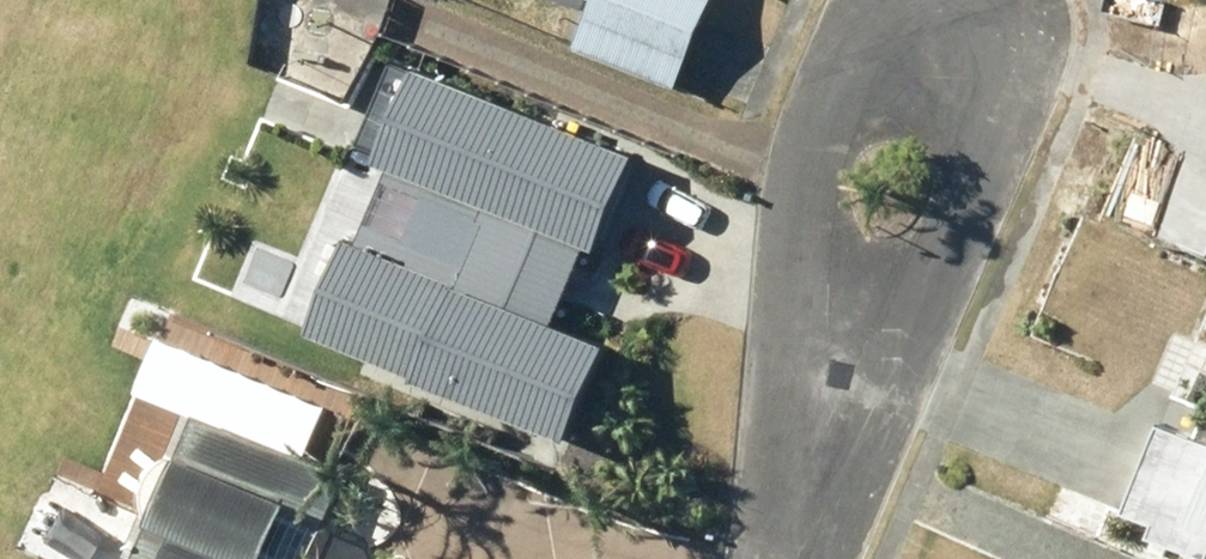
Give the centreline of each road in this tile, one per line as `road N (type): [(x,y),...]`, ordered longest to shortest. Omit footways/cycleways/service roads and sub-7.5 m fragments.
road 1 (residential): [(837,466),(816,283),(819,102),(869,0)]
road 2 (residential): [(989,135),(837,466)]
road 3 (residential): [(1000,0),(1006,37),(989,135)]

